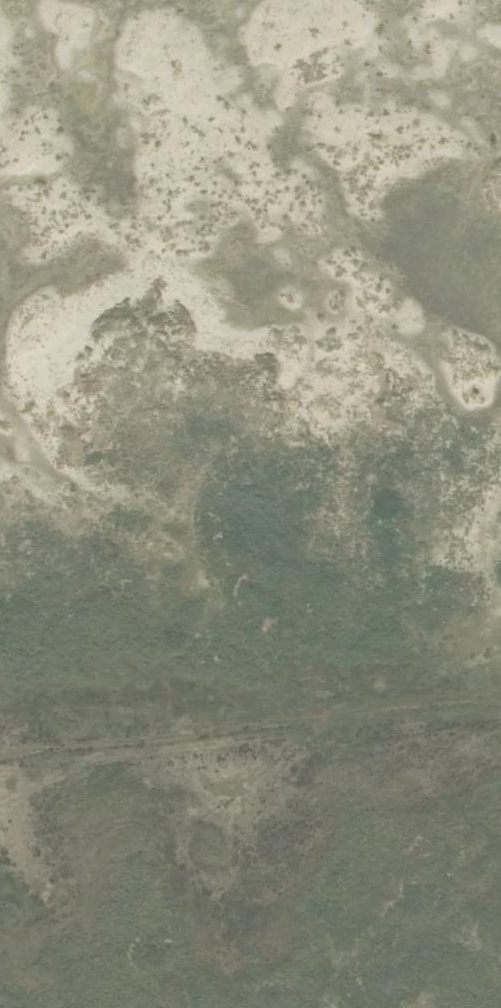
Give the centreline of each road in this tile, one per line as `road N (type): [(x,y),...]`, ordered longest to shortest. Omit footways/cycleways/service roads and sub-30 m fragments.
road 1 (track): [(0,756),(500,705)]

